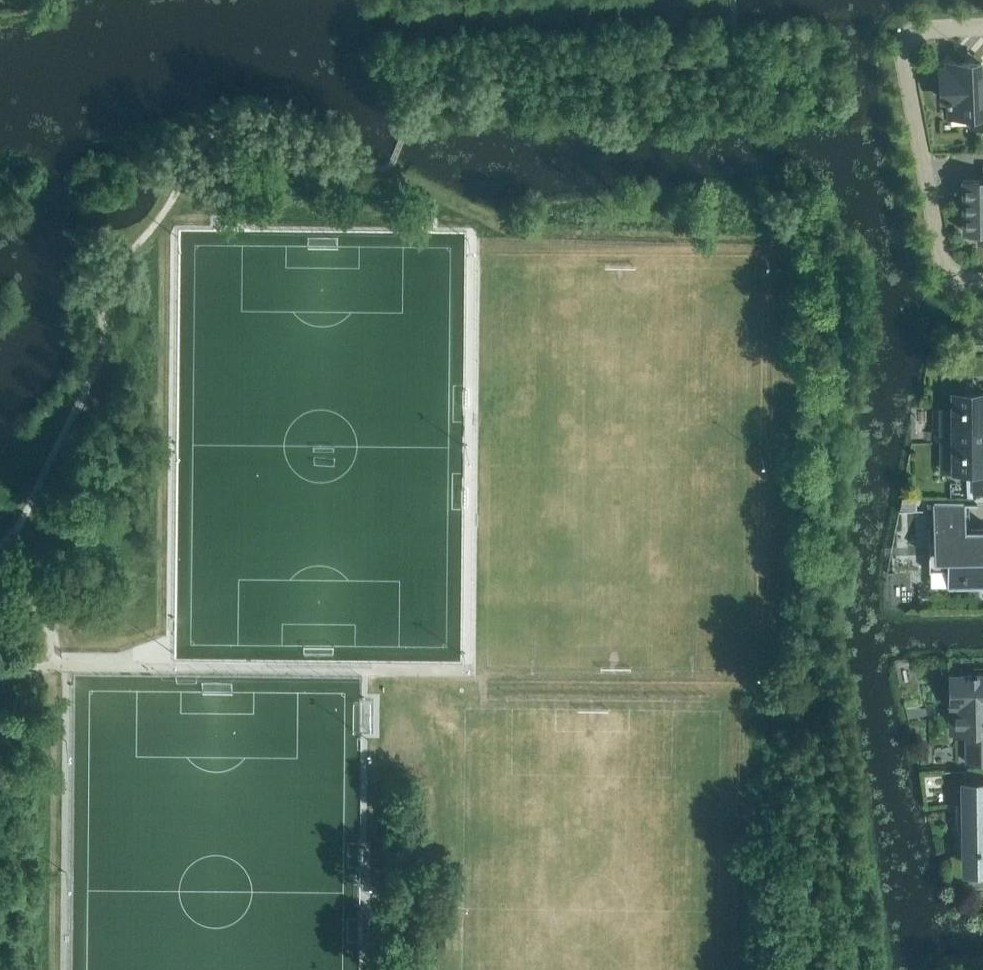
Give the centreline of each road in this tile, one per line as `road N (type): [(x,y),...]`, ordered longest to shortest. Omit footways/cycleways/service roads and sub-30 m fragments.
road 1 (residential): [(982,278),(947,278),(903,50),(909,33),(982,26)]

